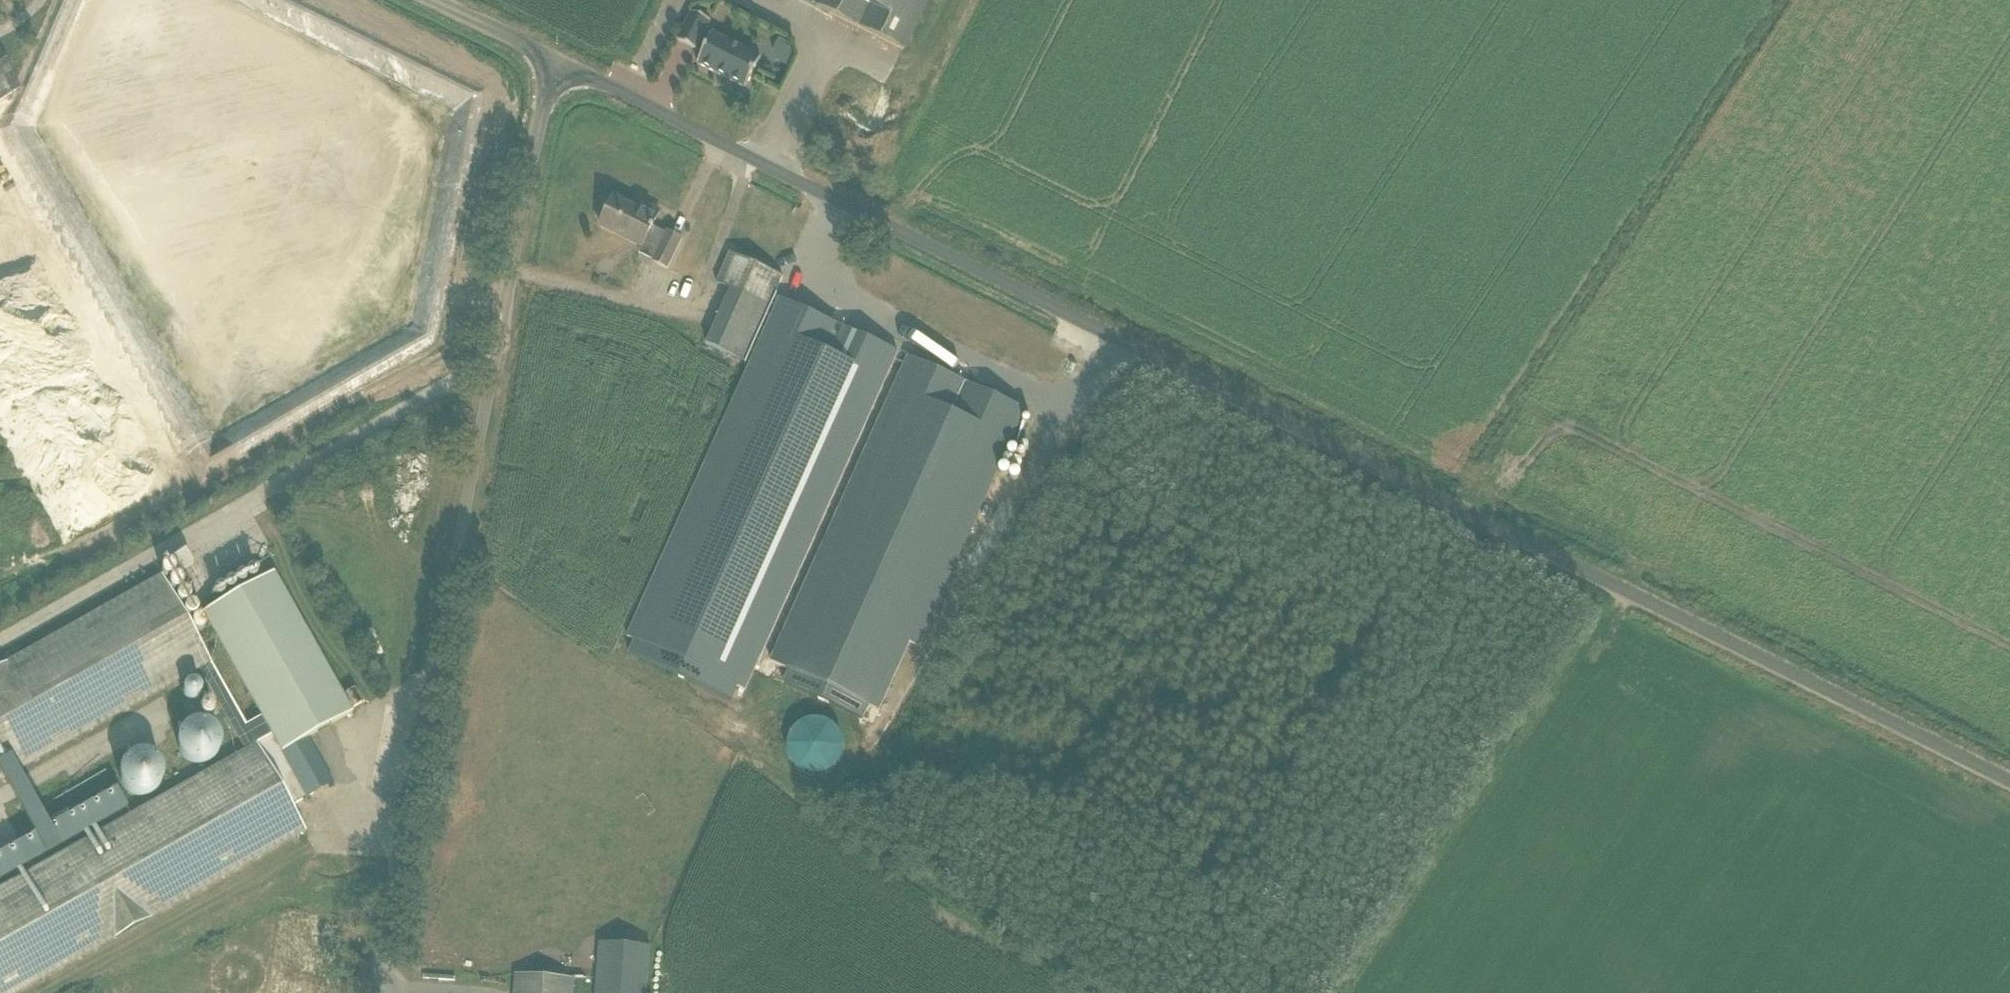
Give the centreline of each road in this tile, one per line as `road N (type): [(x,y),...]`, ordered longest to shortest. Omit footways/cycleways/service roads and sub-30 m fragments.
road 1 (unclassified): [(2009,798),(552,61)]
road 2 (unclassified): [(371,992),(552,61)]
road 3 (unclassified): [(552,61),(431,0)]

